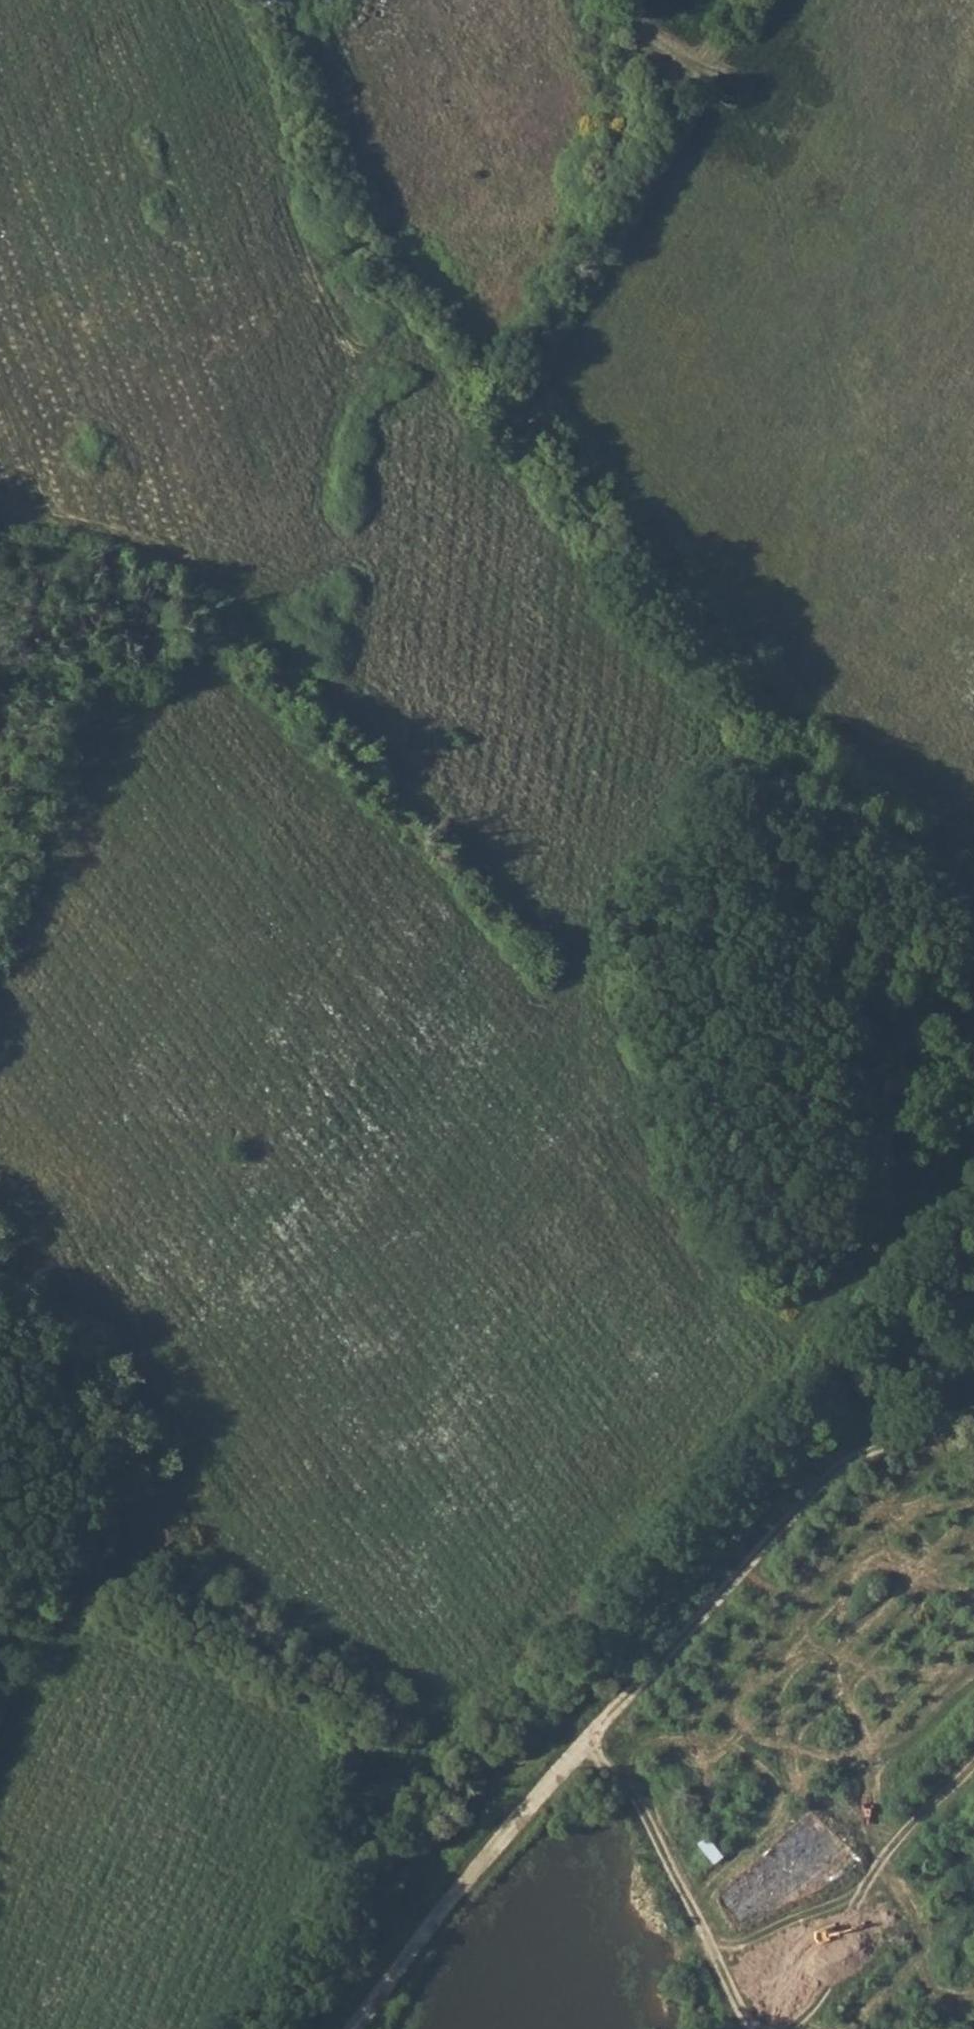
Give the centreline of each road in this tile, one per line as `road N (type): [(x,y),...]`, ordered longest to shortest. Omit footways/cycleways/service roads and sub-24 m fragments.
road 1 (track): [(973,1413),(902,1442),(836,1455),(412,1936),(353,2028)]

